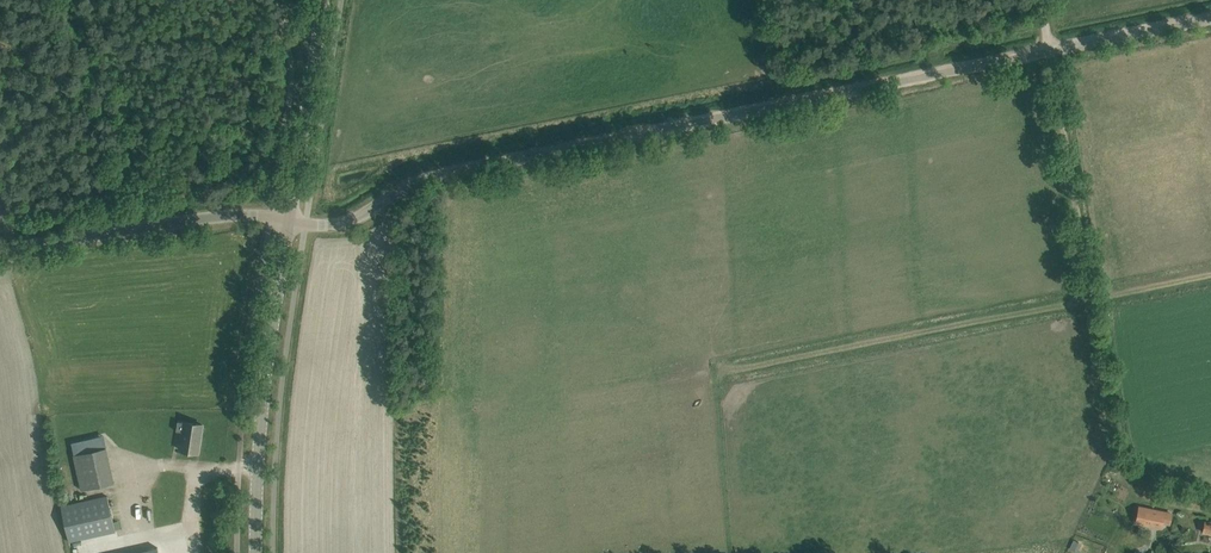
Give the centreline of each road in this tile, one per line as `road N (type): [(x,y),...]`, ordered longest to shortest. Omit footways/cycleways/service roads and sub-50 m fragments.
road 1 (unclassified): [(291,218),(338,224),(432,177),(1049,51)]
road 2 (tertiary): [(256,552),(268,357),(291,218)]
road 3 (unclassified): [(0,250),(212,216),(291,218)]
road 4 (track): [(141,226),(66,0)]
road 5 (tertiary): [(291,218),(323,0)]
road 6 (unclassified): [(1049,51),(1210,20)]

